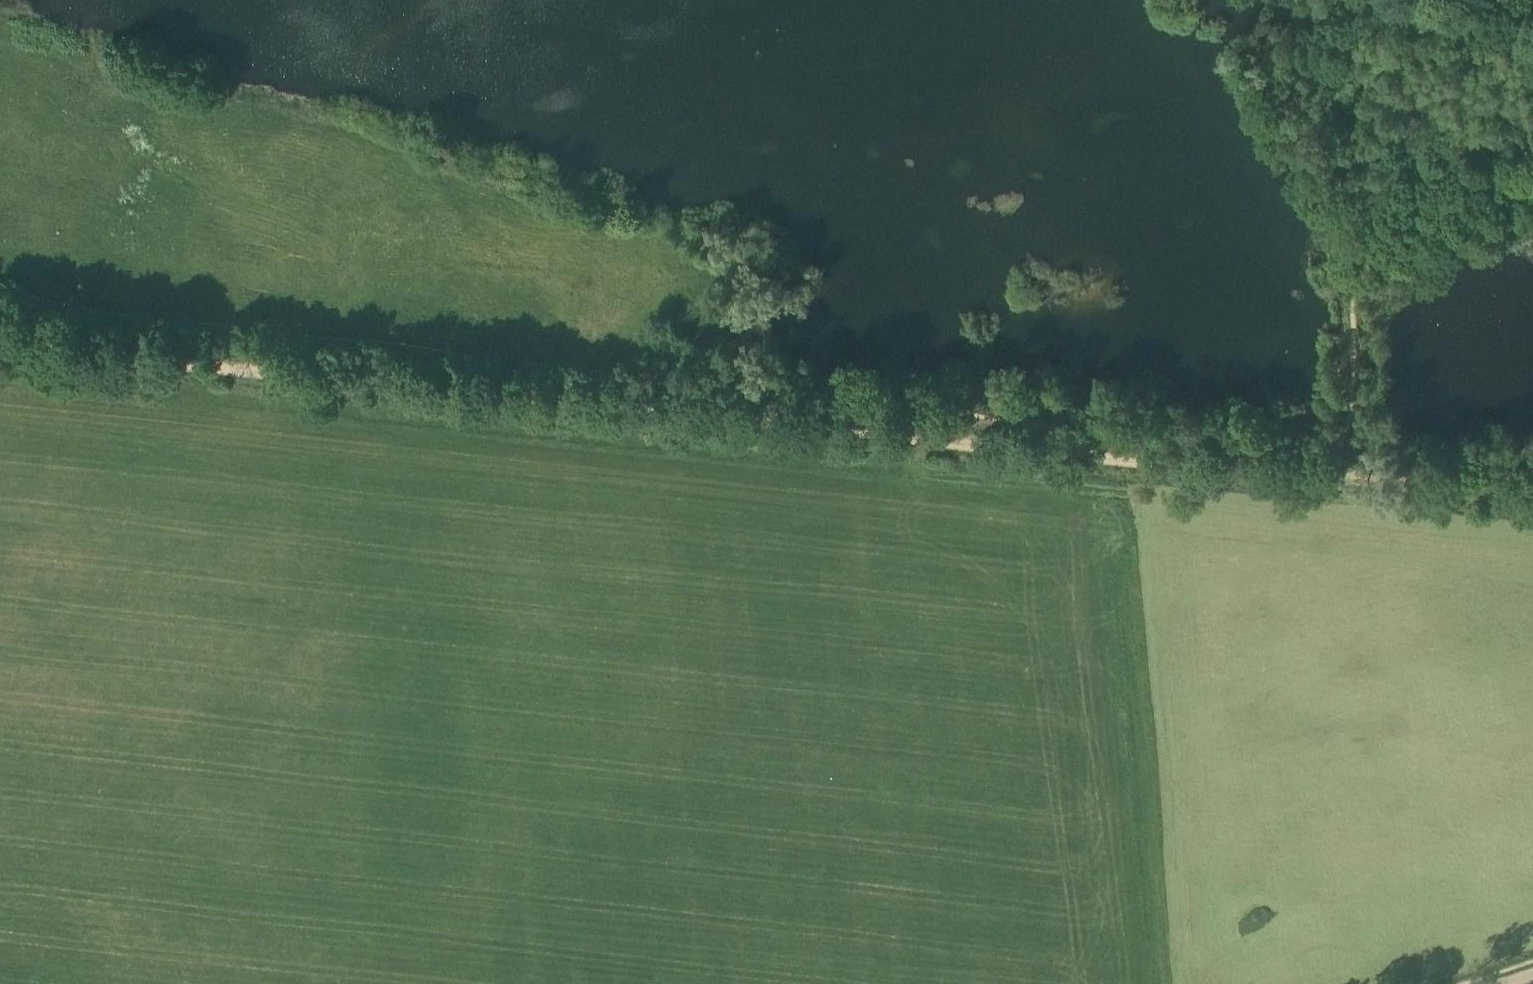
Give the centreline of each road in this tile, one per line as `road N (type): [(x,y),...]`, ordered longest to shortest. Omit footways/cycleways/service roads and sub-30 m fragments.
road 1 (track): [(1342,481),(0,346)]
road 2 (track): [(1532,501),(1342,481)]

